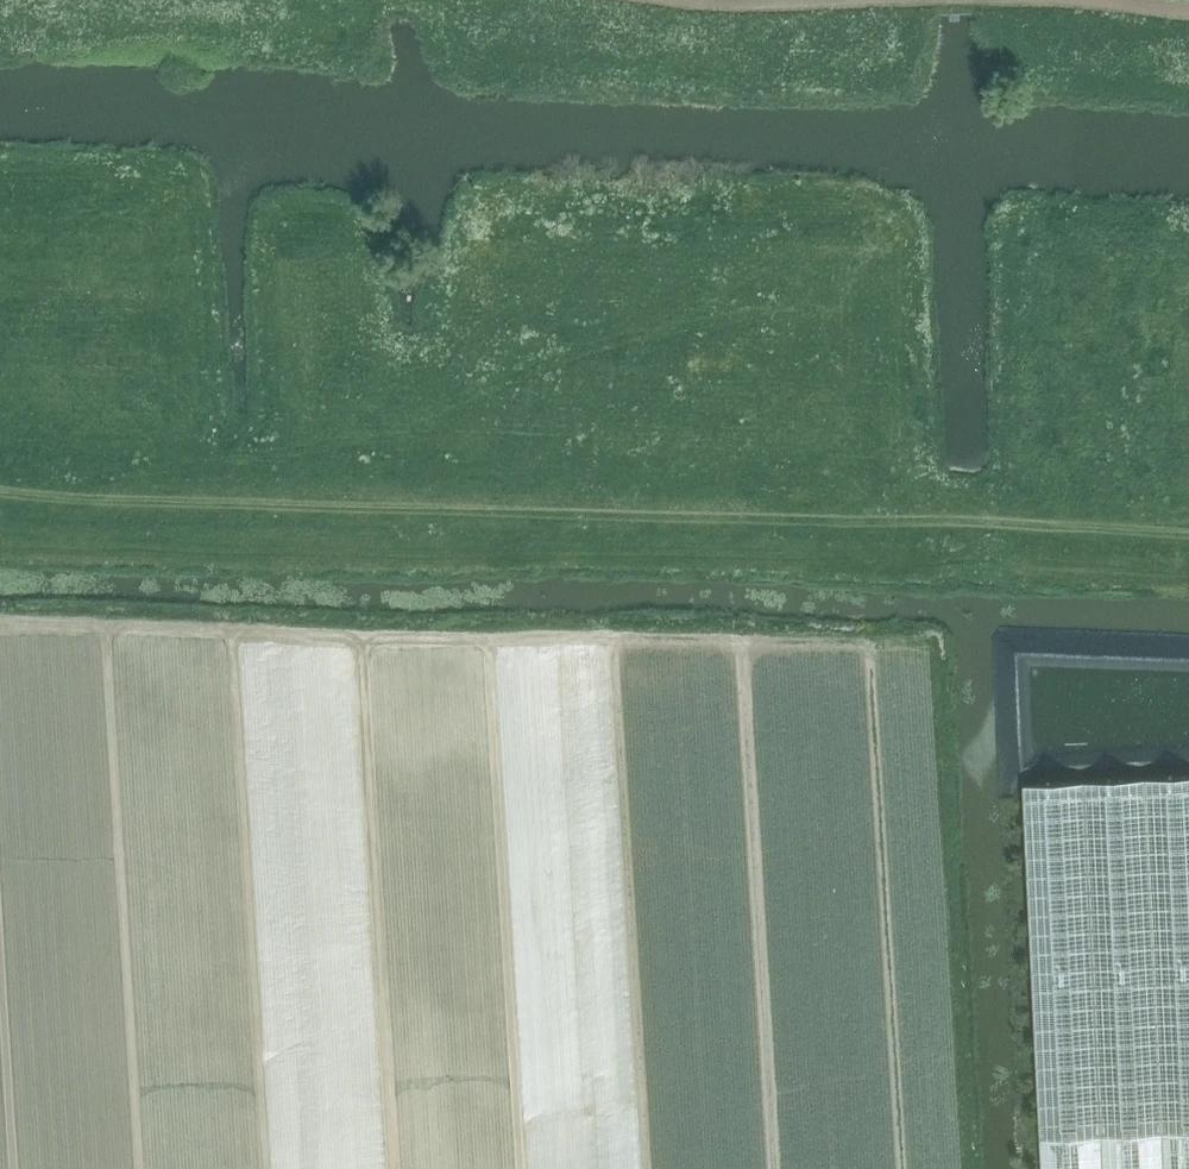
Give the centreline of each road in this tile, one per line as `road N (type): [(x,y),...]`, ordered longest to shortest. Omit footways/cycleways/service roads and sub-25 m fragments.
road 1 (track): [(1188,536),(0,509)]

